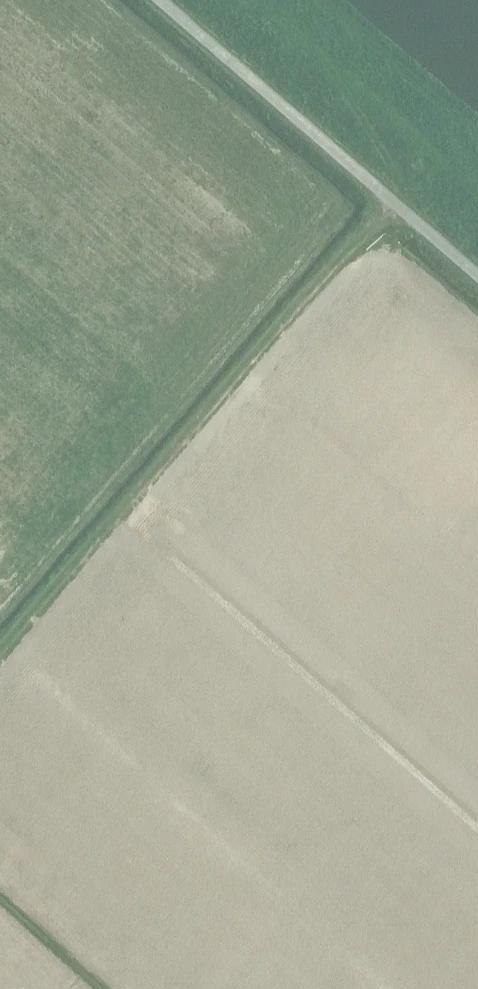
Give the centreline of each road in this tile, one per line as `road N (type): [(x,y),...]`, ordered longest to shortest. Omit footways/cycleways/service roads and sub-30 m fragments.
road 1 (track): [(477,192),(254,0)]

